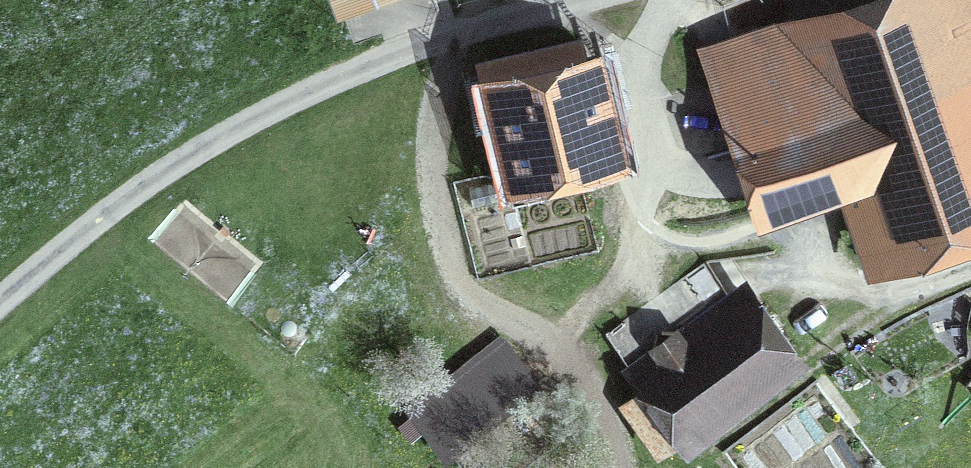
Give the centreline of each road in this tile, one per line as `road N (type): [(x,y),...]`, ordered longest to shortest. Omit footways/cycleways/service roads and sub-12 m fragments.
road 1 (track): [(583,0),(459,32),(290,101),(145,185),(0,302)]
road 2 (track): [(459,32),(435,162),(440,218),(457,274),(482,305),(568,360),(598,397),(618,467)]

